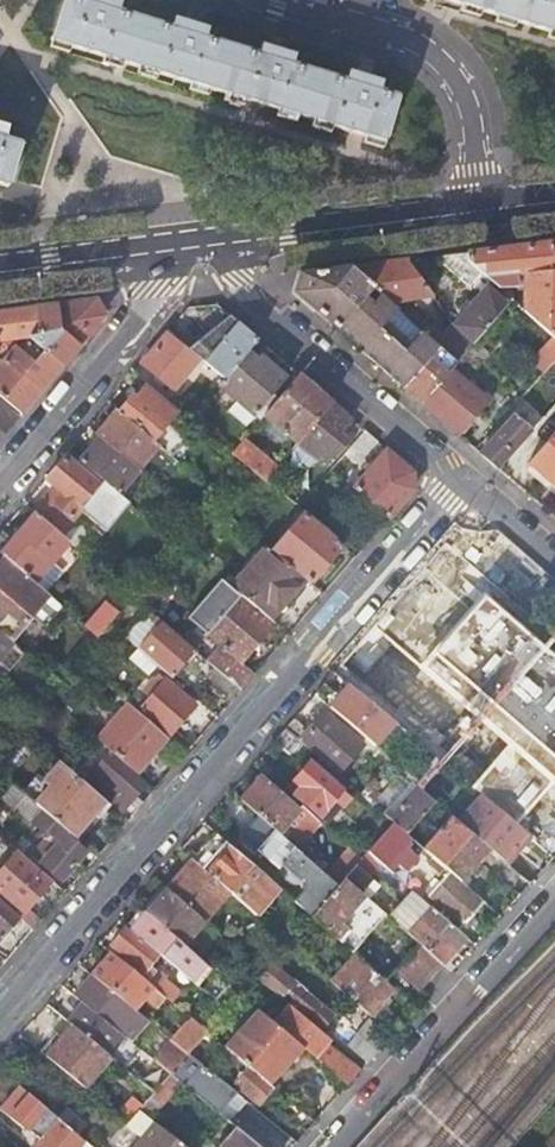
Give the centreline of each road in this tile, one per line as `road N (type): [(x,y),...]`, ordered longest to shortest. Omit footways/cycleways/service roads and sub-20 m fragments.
road 1 (residential): [(0,1009),(461,481)]
road 2 (residential): [(461,481),(254,306),(228,239)]
road 3 (residential): [(263,0),(390,35),(440,65),(463,108),(481,209)]
road 4 (residential): [(554,906),(340,1146)]
road 5 (residential): [(191,243),(166,287),(0,486)]
road 6 (secondary): [(228,239),(481,209)]
road 7 (secondary): [(0,266),(191,243)]
road 8 (residential): [(554,561),(461,481)]

